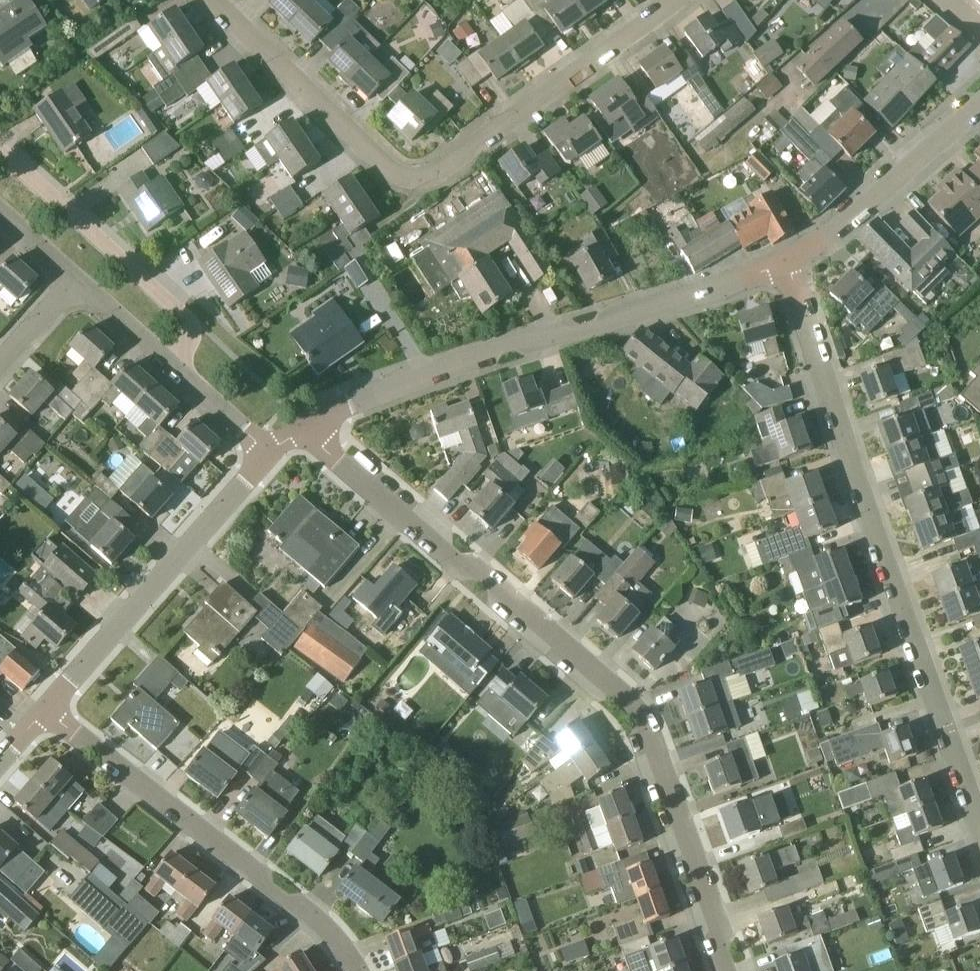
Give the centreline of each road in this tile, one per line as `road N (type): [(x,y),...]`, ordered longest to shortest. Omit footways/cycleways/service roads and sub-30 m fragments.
road 1 (residential): [(730,970),(660,778),(623,712),(306,426)]
road 2 (residential): [(212,0),(387,169),(413,179),(441,169),(680,0)]
road 3 (residential): [(979,820),(785,261)]
road 4 (residential): [(306,426),(785,261)]
road 5 (residential): [(356,970),(314,921),(46,713)]
road 6 (residential): [(46,713),(269,453)]
road 7 (residential): [(177,366),(186,337),(175,306),(0,149)]
road 8 (residential): [(785,261),(818,243),(979,103)]
road 9 (residential): [(177,366),(77,281)]
road 10 (residential): [(269,453),(177,366)]

